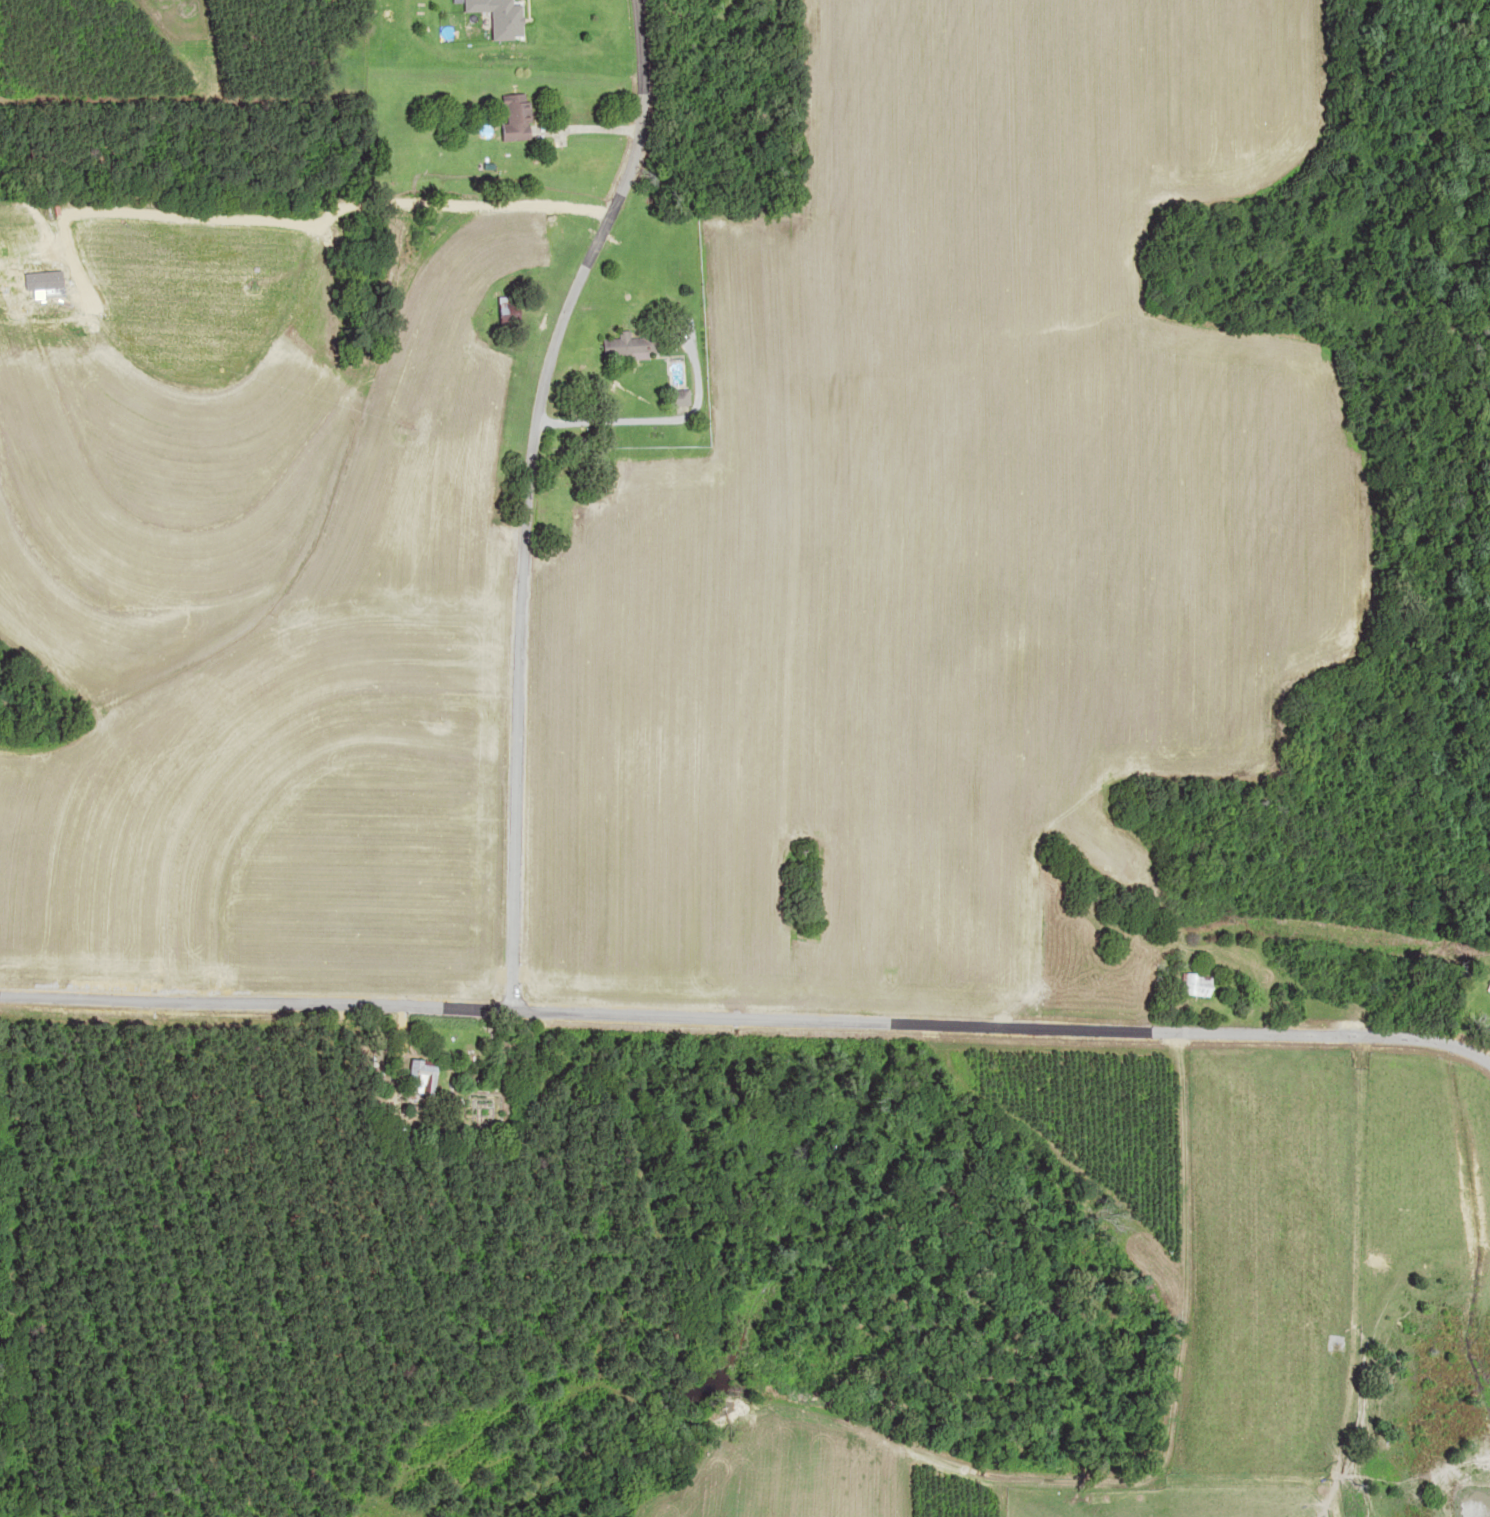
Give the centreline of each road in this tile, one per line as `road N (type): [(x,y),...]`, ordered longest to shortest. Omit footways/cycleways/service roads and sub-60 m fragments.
road 1 (residential): [(1489,1062),(0,1022)]
road 2 (residential): [(535,1032),(540,447),(653,154),(658,5),(651,0)]

